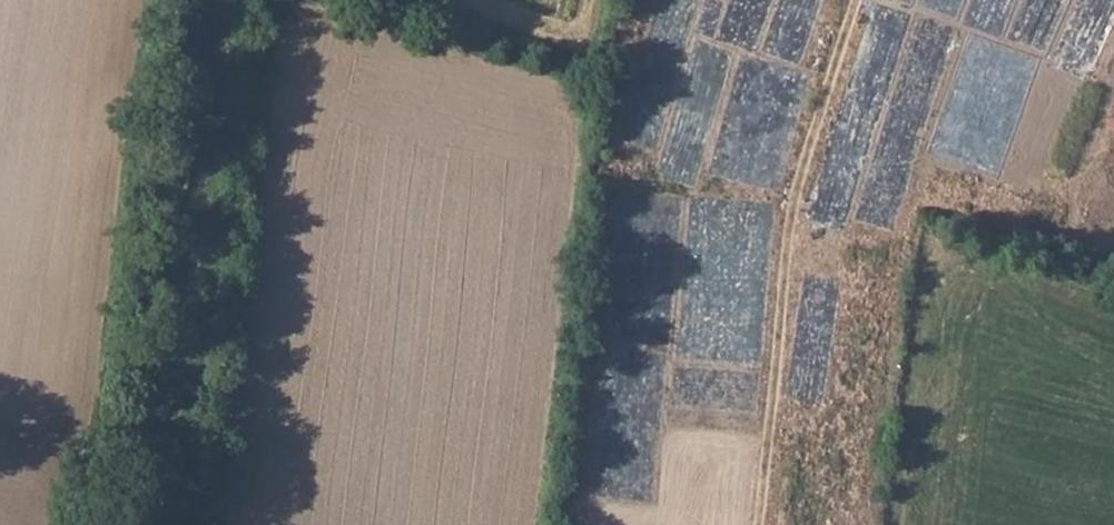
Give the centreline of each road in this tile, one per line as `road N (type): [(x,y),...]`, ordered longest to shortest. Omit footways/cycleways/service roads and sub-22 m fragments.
road 1 (track): [(167,524),(225,0)]

